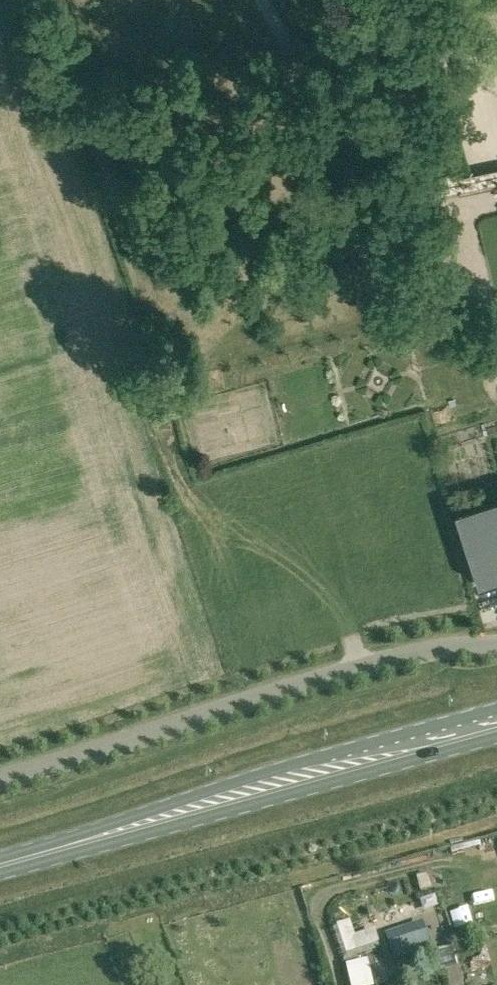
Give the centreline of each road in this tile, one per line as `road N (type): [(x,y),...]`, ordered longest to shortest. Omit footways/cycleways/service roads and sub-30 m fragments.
road 1 (primary): [(0,864),(496,724)]
road 2 (unclassified): [(496,645),(381,661),(0,775)]

